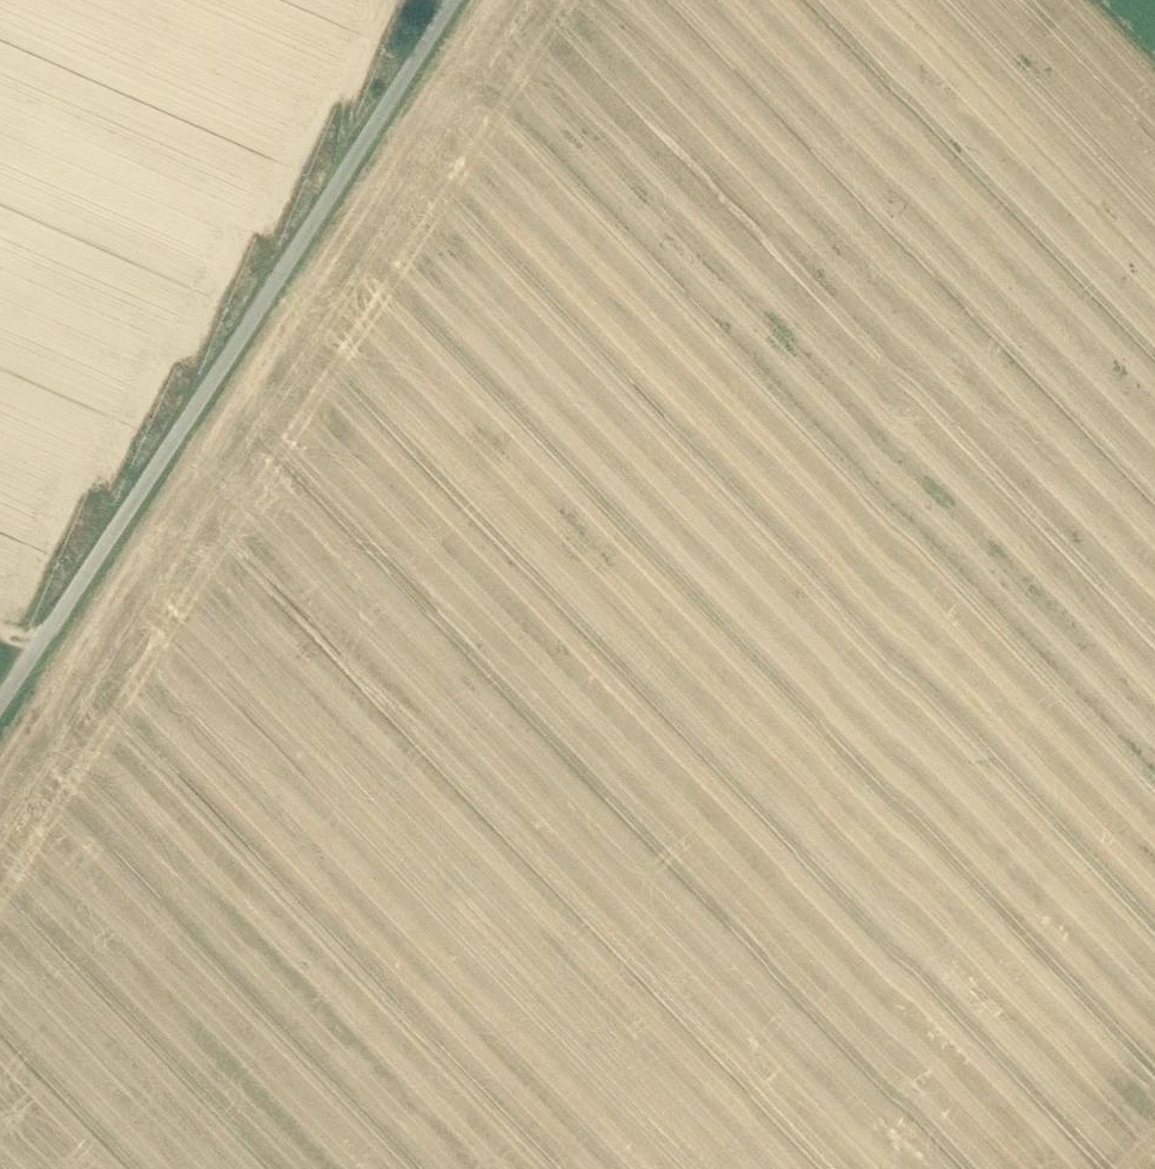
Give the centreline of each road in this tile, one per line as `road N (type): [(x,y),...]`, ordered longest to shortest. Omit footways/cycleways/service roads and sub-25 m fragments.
road 1 (unclassified): [(450,0),(0,720)]

